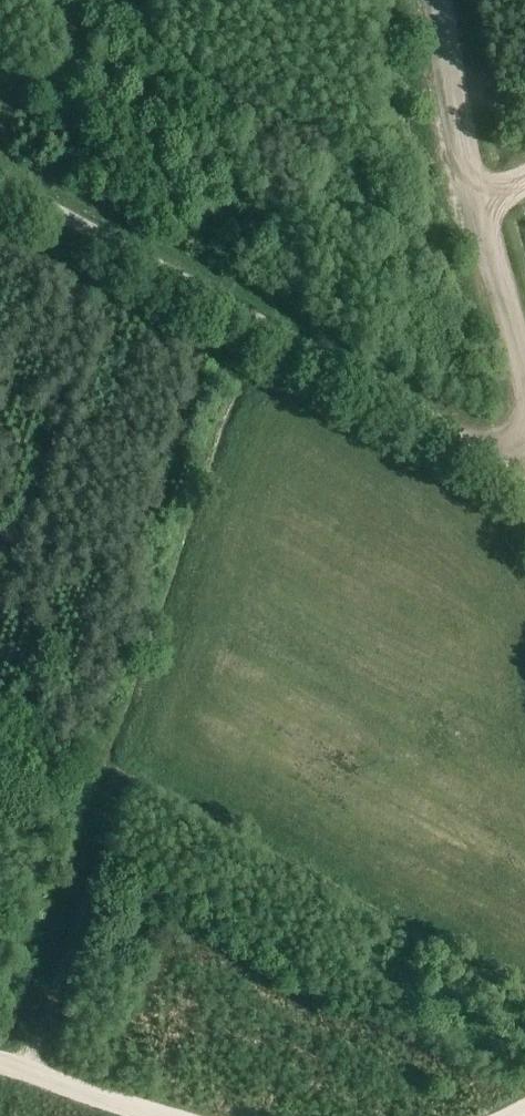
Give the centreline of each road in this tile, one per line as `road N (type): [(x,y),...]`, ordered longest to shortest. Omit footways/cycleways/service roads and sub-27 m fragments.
road 1 (track): [(524,399),(456,127),(435,0)]
road 2 (track): [(0,1060),(173,1115)]

